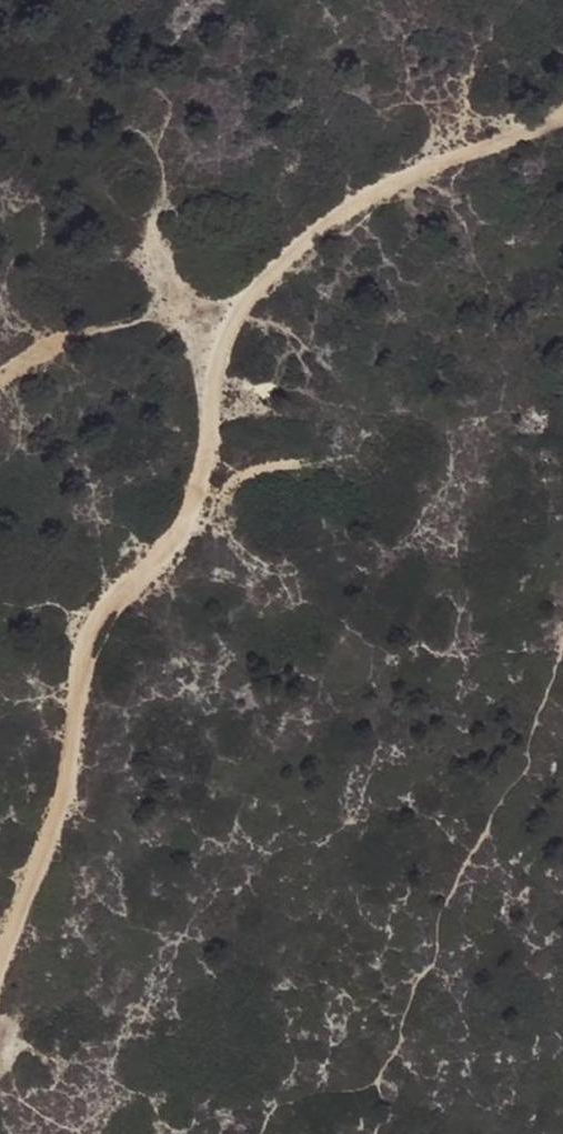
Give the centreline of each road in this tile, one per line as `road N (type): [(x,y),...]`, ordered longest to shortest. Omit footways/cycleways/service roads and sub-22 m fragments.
road 1 (track): [(0,970),(66,795),(88,651),(115,606),(166,558),(198,511),(226,346),(246,309),(289,257),(348,213),(562,113)]

